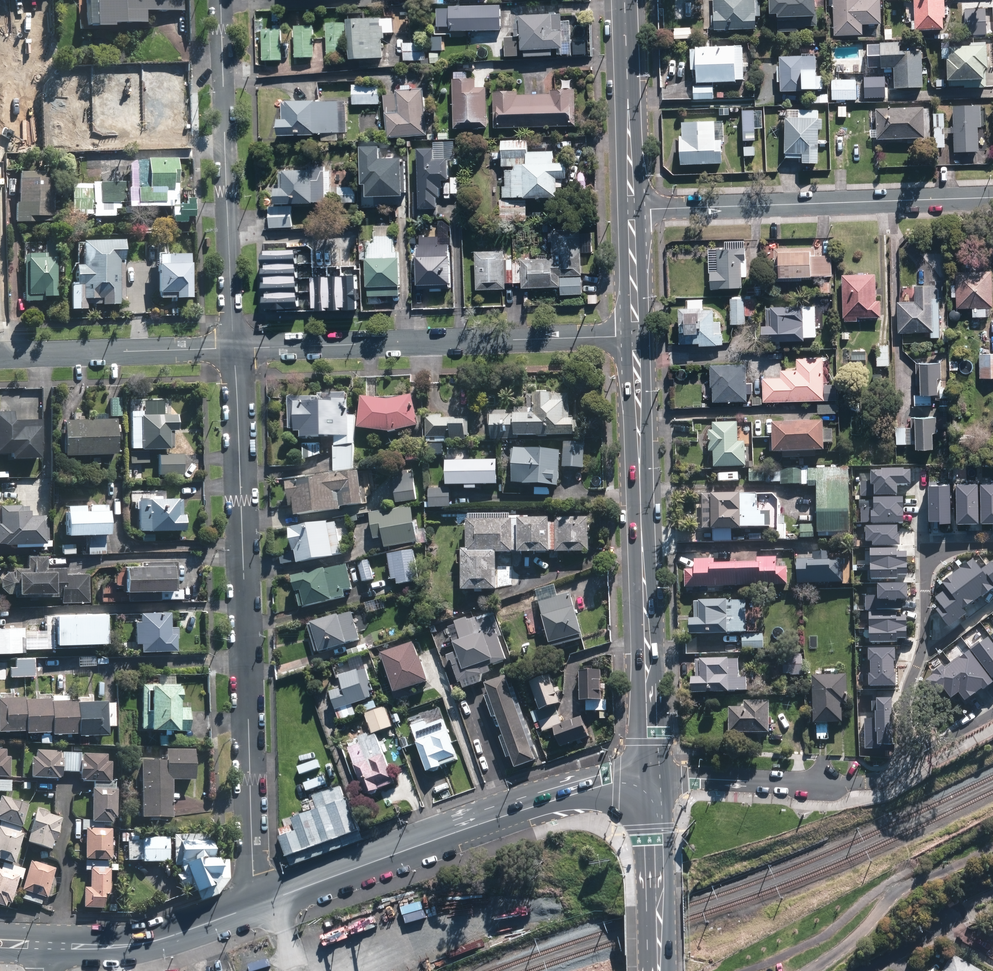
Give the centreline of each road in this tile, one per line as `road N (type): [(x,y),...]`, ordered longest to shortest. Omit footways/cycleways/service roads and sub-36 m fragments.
road 1 (residential): [(233,348),(251,907)]
road 2 (primary): [(634,338),(655,778)]
road 3 (secondary): [(251,907),(461,829),(655,778)]
road 4 (residential): [(233,348),(634,338)]
road 5 (residential): [(632,209),(992,197)]
road 6 (residential): [(221,0),(233,348)]
road 7 (residential): [(904,767),(881,779),(826,785),(655,778)]
road 8 (residential): [(0,355),(233,348)]
road 9 (secondary): [(43,944),(141,944),(251,907)]
road 10 (primary): [(624,0),(632,209)]
road 11 (primary): [(655,778),(657,970)]
road 12 (residential): [(921,659),(930,560),(949,548),(992,547)]
road 13 (primary): [(632,209),(634,338)]

